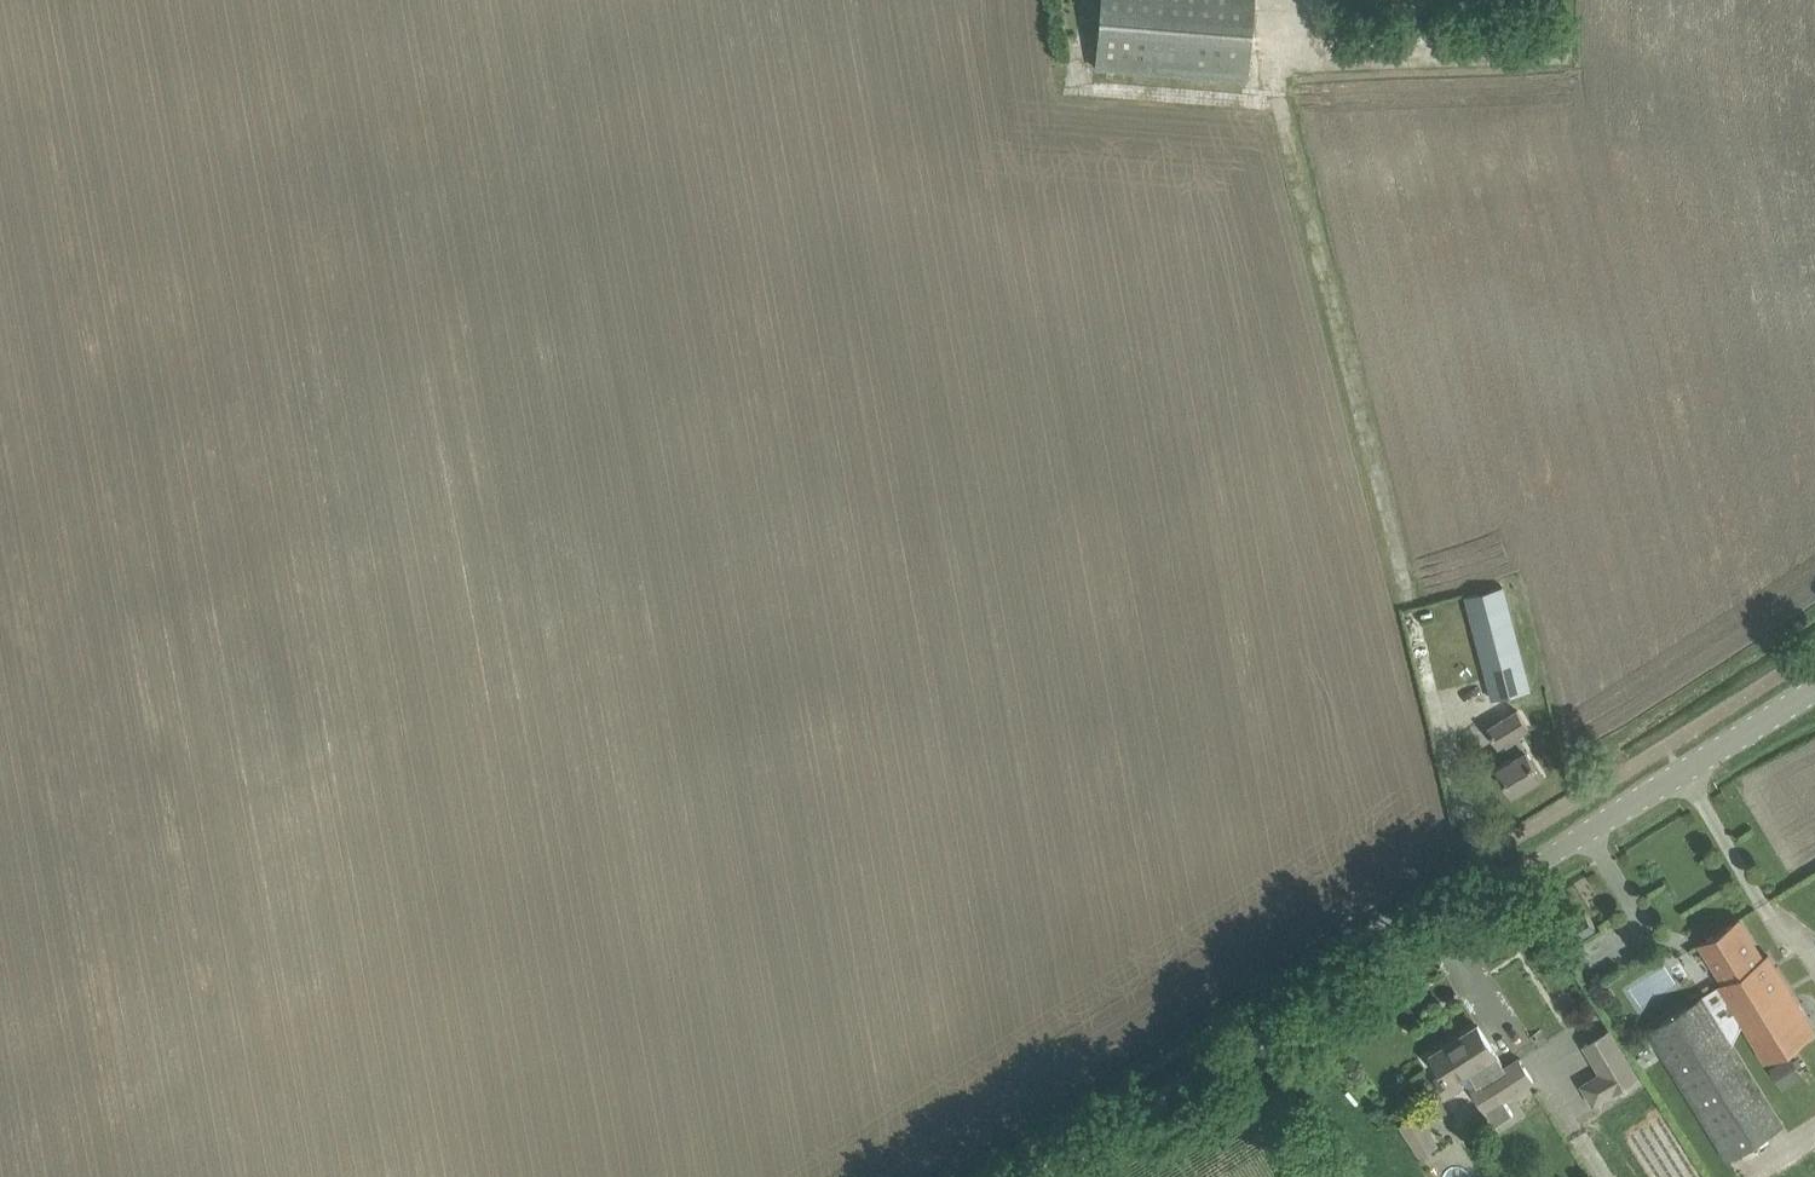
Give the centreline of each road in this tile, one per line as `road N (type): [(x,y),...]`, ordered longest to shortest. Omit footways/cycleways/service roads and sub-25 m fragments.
road 1 (tertiary): [(1049,1176),(1814,692)]

